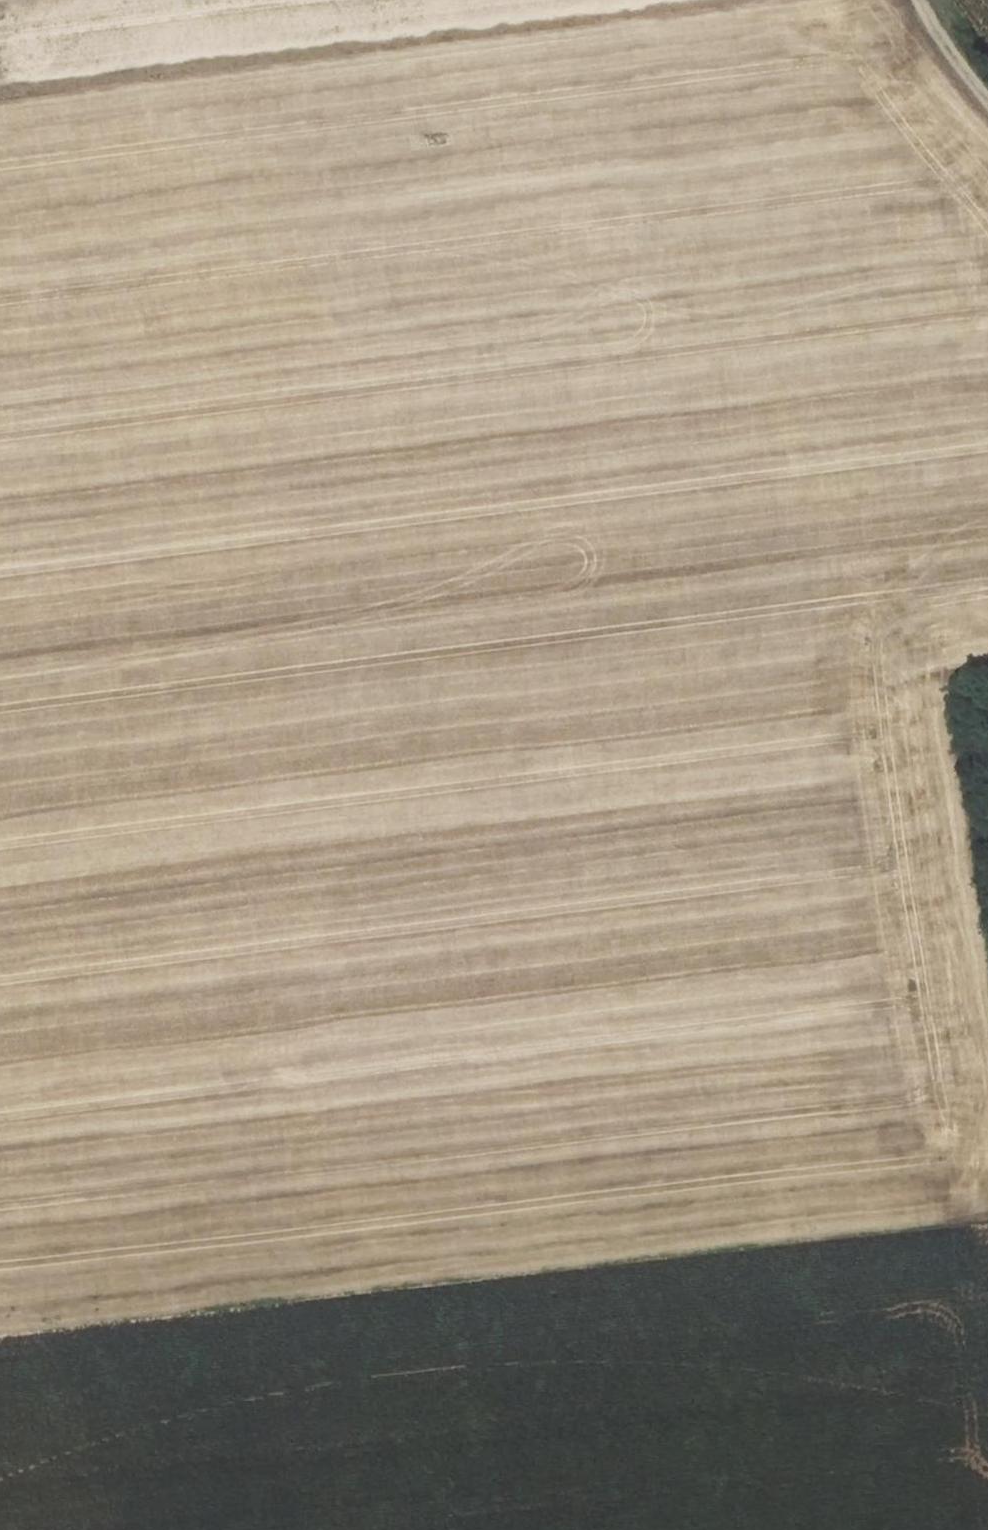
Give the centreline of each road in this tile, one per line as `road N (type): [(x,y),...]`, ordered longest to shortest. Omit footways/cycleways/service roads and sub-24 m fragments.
road 1 (track): [(987,100),(913,0)]

